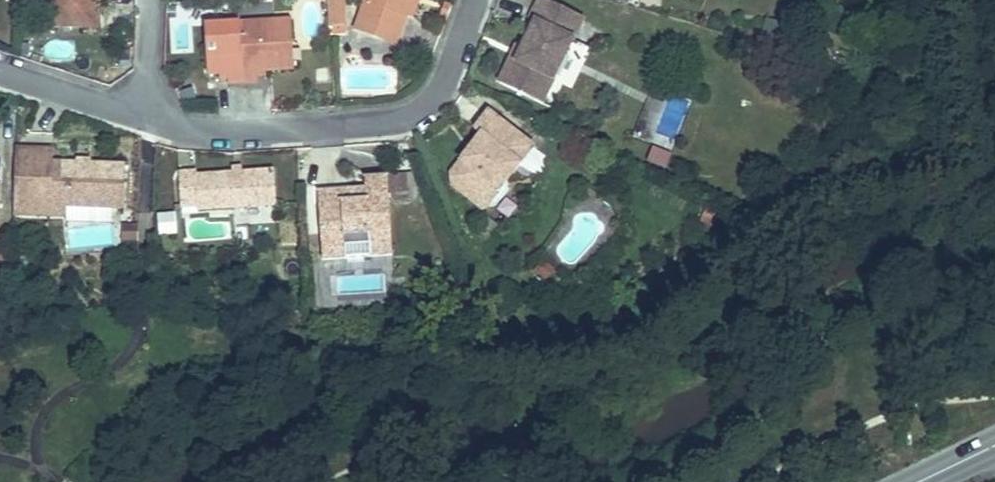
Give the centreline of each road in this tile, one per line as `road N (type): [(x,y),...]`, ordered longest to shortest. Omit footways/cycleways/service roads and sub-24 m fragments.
road 1 (residential): [(475,0),(454,58),(411,112),(252,134),(151,123)]
road 2 (residential): [(151,123),(0,70)]
road 3 (residential): [(154,0),(151,123)]

